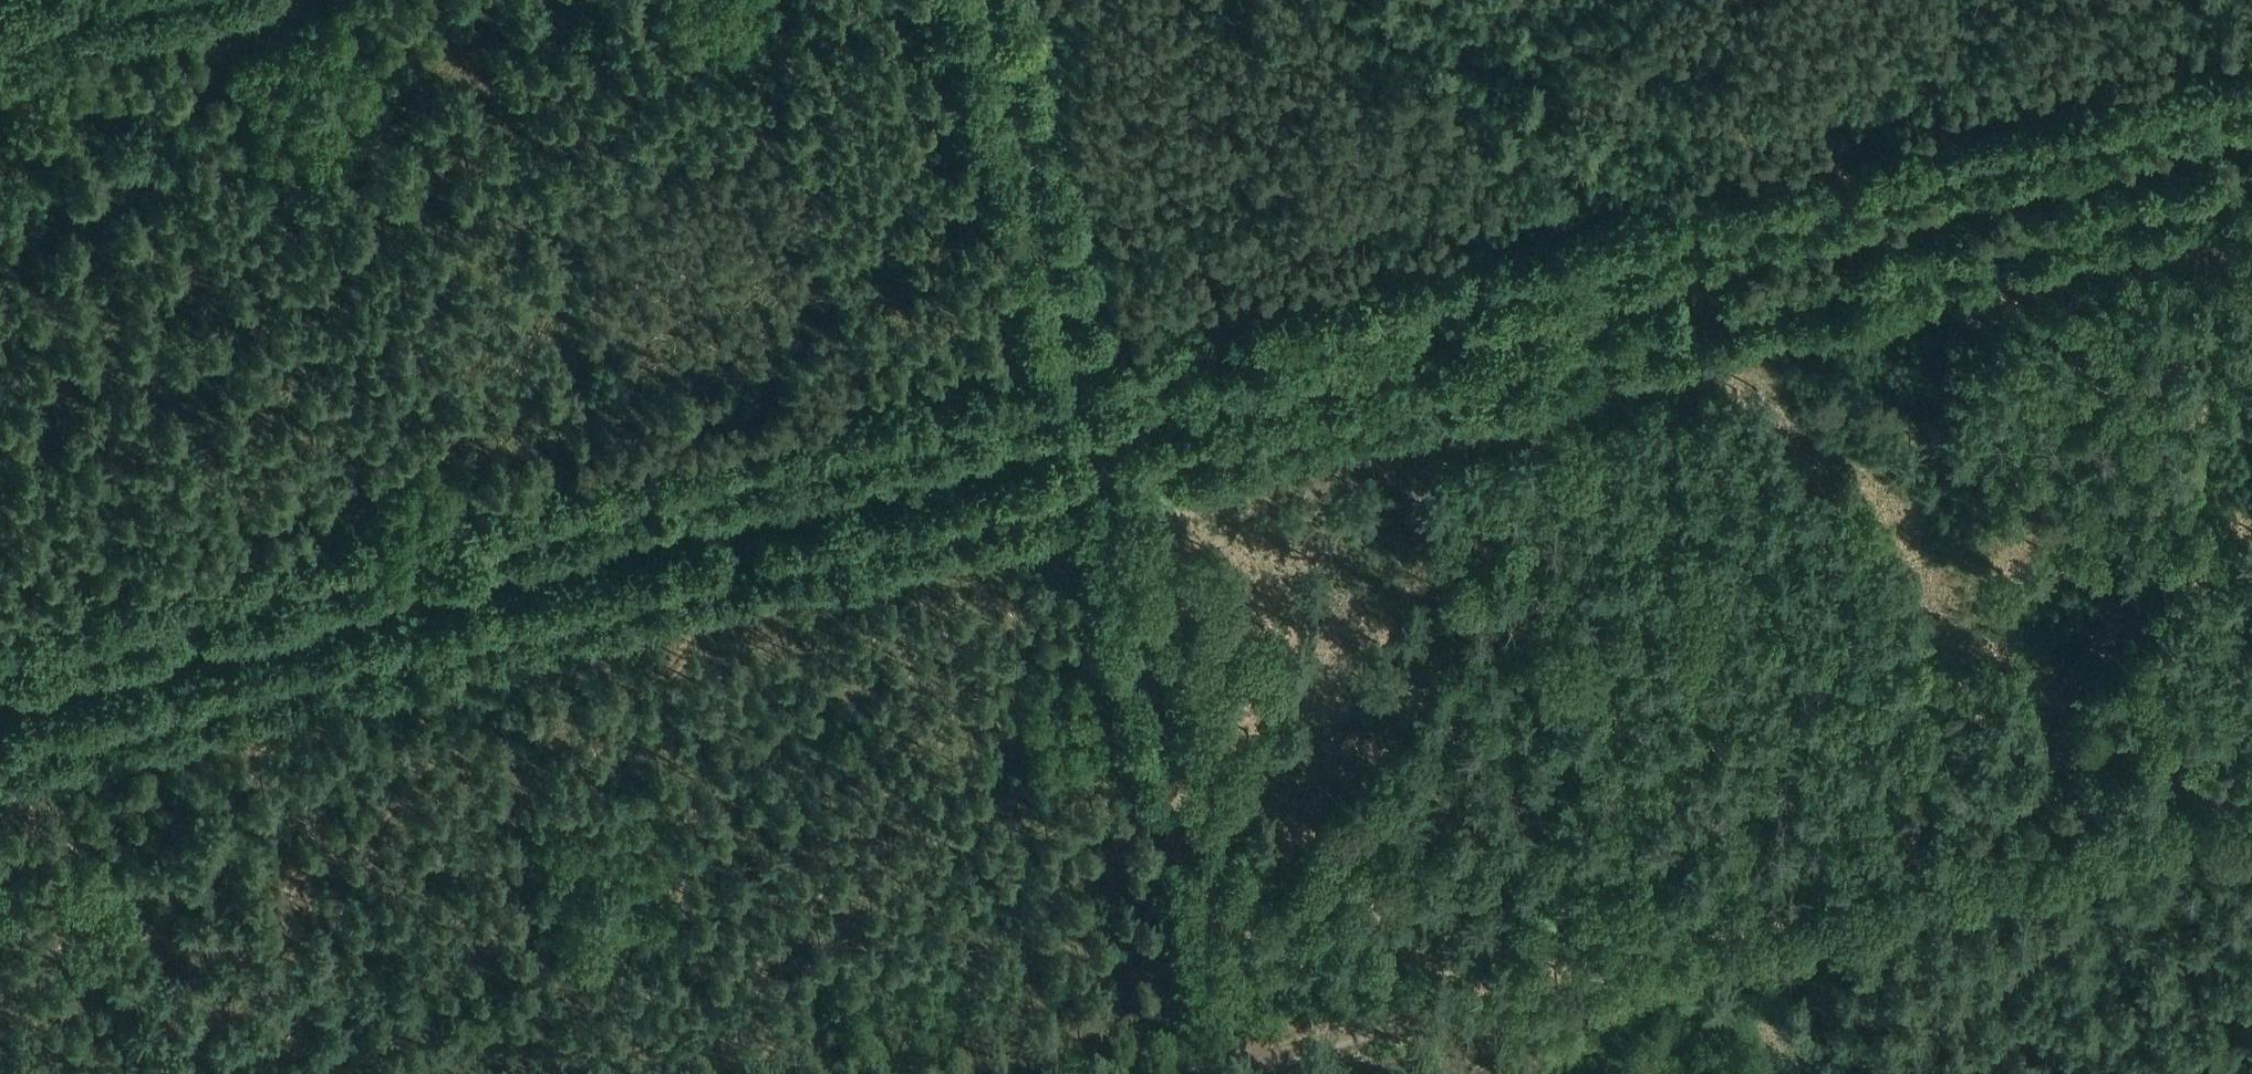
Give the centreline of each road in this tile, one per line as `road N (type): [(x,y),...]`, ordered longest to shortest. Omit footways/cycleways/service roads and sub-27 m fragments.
road 1 (track): [(984,0),(1246,1073)]
road 2 (track): [(2251,816),(1244,1067)]

